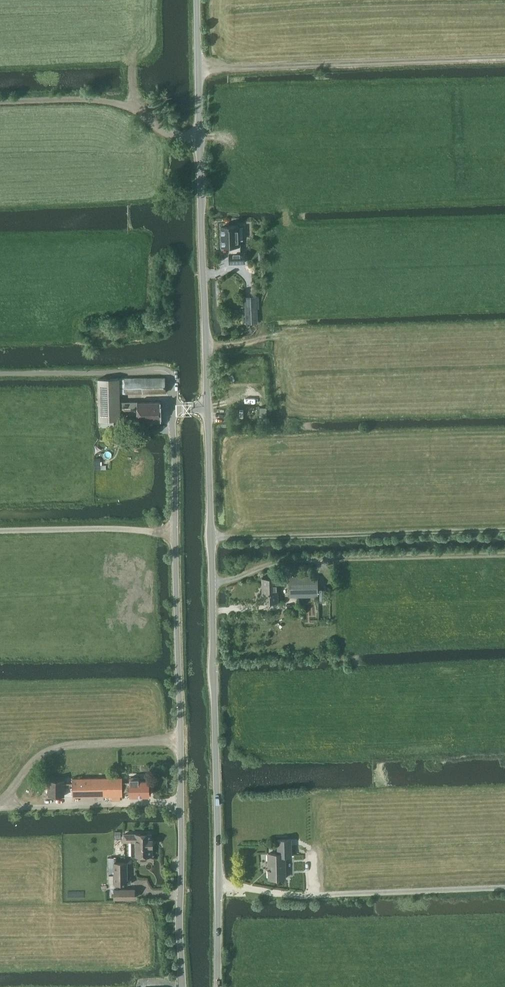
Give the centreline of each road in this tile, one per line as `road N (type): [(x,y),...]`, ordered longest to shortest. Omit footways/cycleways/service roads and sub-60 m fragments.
road 1 (tertiary): [(219,986),(208,407)]
road 2 (unclassified): [(183,986),(173,408)]
road 3 (tertiary): [(208,407),(196,0)]
road 4 (track): [(504,888),(306,895),(220,884)]
road 5 (unclassified): [(173,408),(171,377),(162,370),(0,374)]

